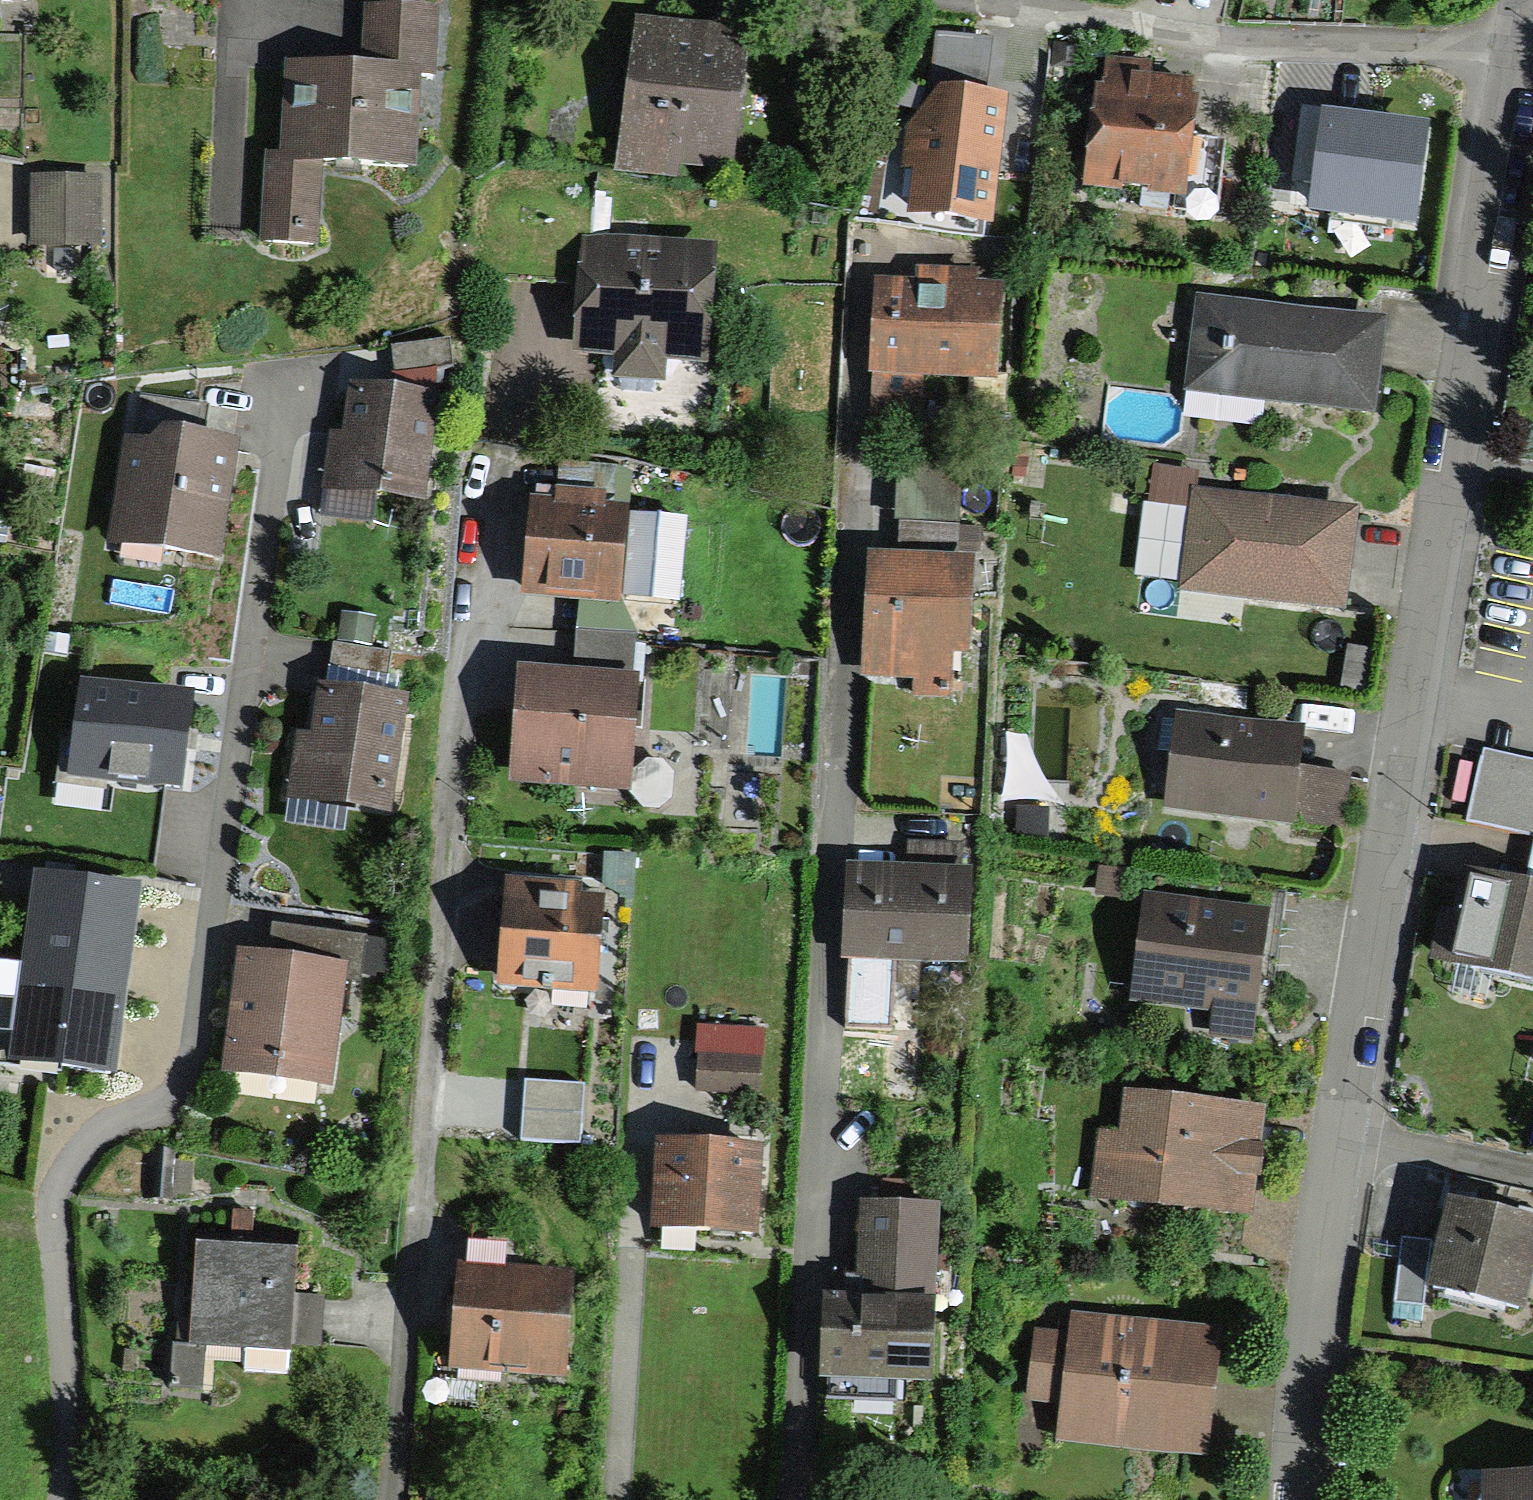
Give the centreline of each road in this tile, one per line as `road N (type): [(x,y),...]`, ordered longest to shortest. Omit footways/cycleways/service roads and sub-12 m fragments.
road 1 (residential): [(1294,1499),(1370,953),(1520,0)]
road 2 (residential): [(57,1499),(64,1424),(44,1199),(62,1153),(169,1097),(192,1043),(279,387)]

